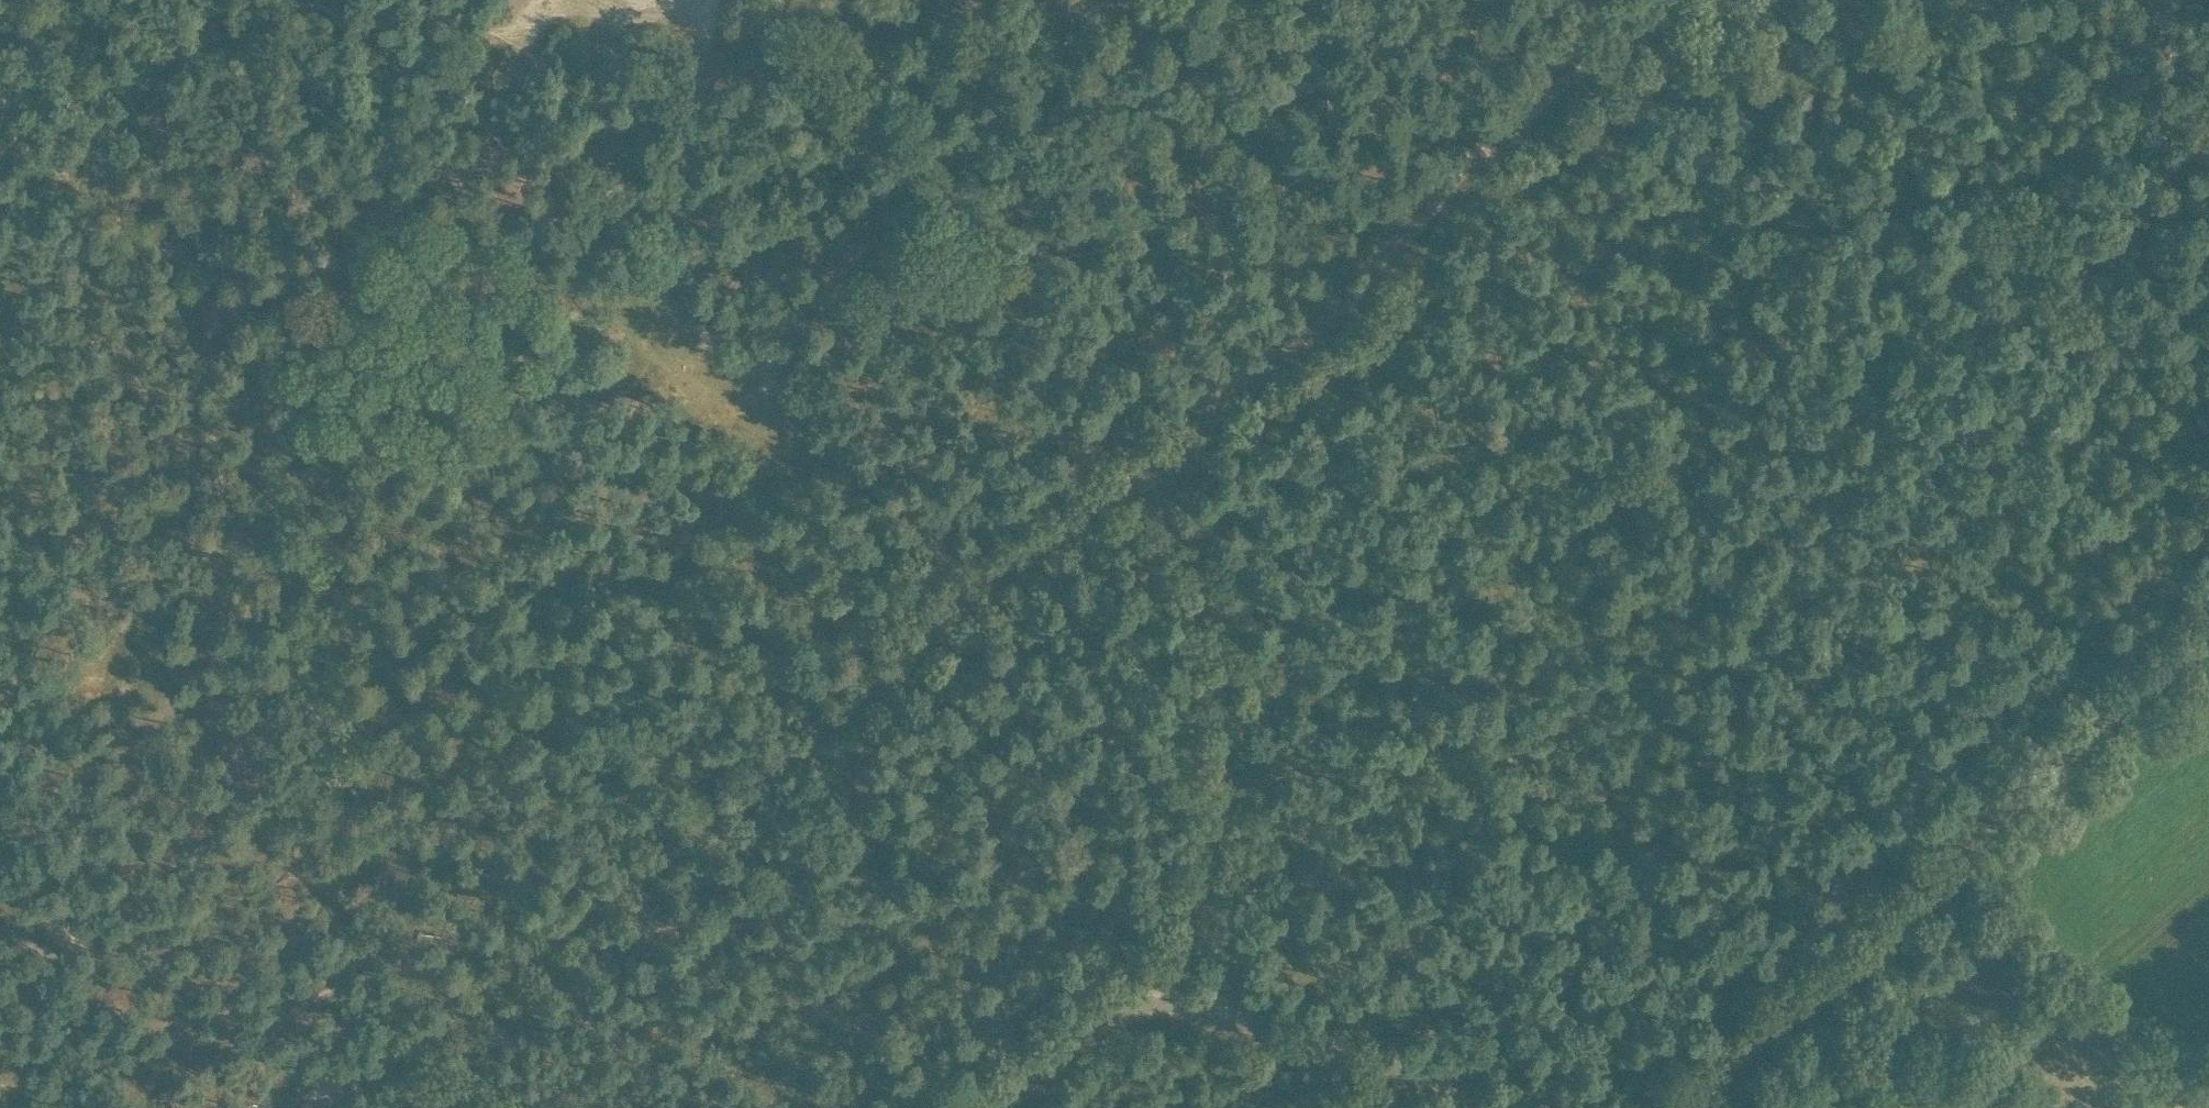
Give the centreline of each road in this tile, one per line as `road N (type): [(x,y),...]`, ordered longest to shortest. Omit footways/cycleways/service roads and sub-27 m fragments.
road 1 (track): [(333,1107),(583,928),(926,650),(978,619),(1471,182),(1571,73),(1654,8),(1850,96),(1931,151),(2023,238)]
road 2 (unclassified): [(1673,1107),(2208,628)]
road 3 (unclassified): [(995,1107),(1153,986),(1208,988),(1543,1107)]
road 4 (track): [(2044,214),(2208,409)]
road 5 (track): [(1153,986),(1188,914),(1223,764)]
road 6 (track): [(1208,578),(1225,697),(1223,764)]
road 7 (track): [(1153,468),(1197,541),(1208,578)]

